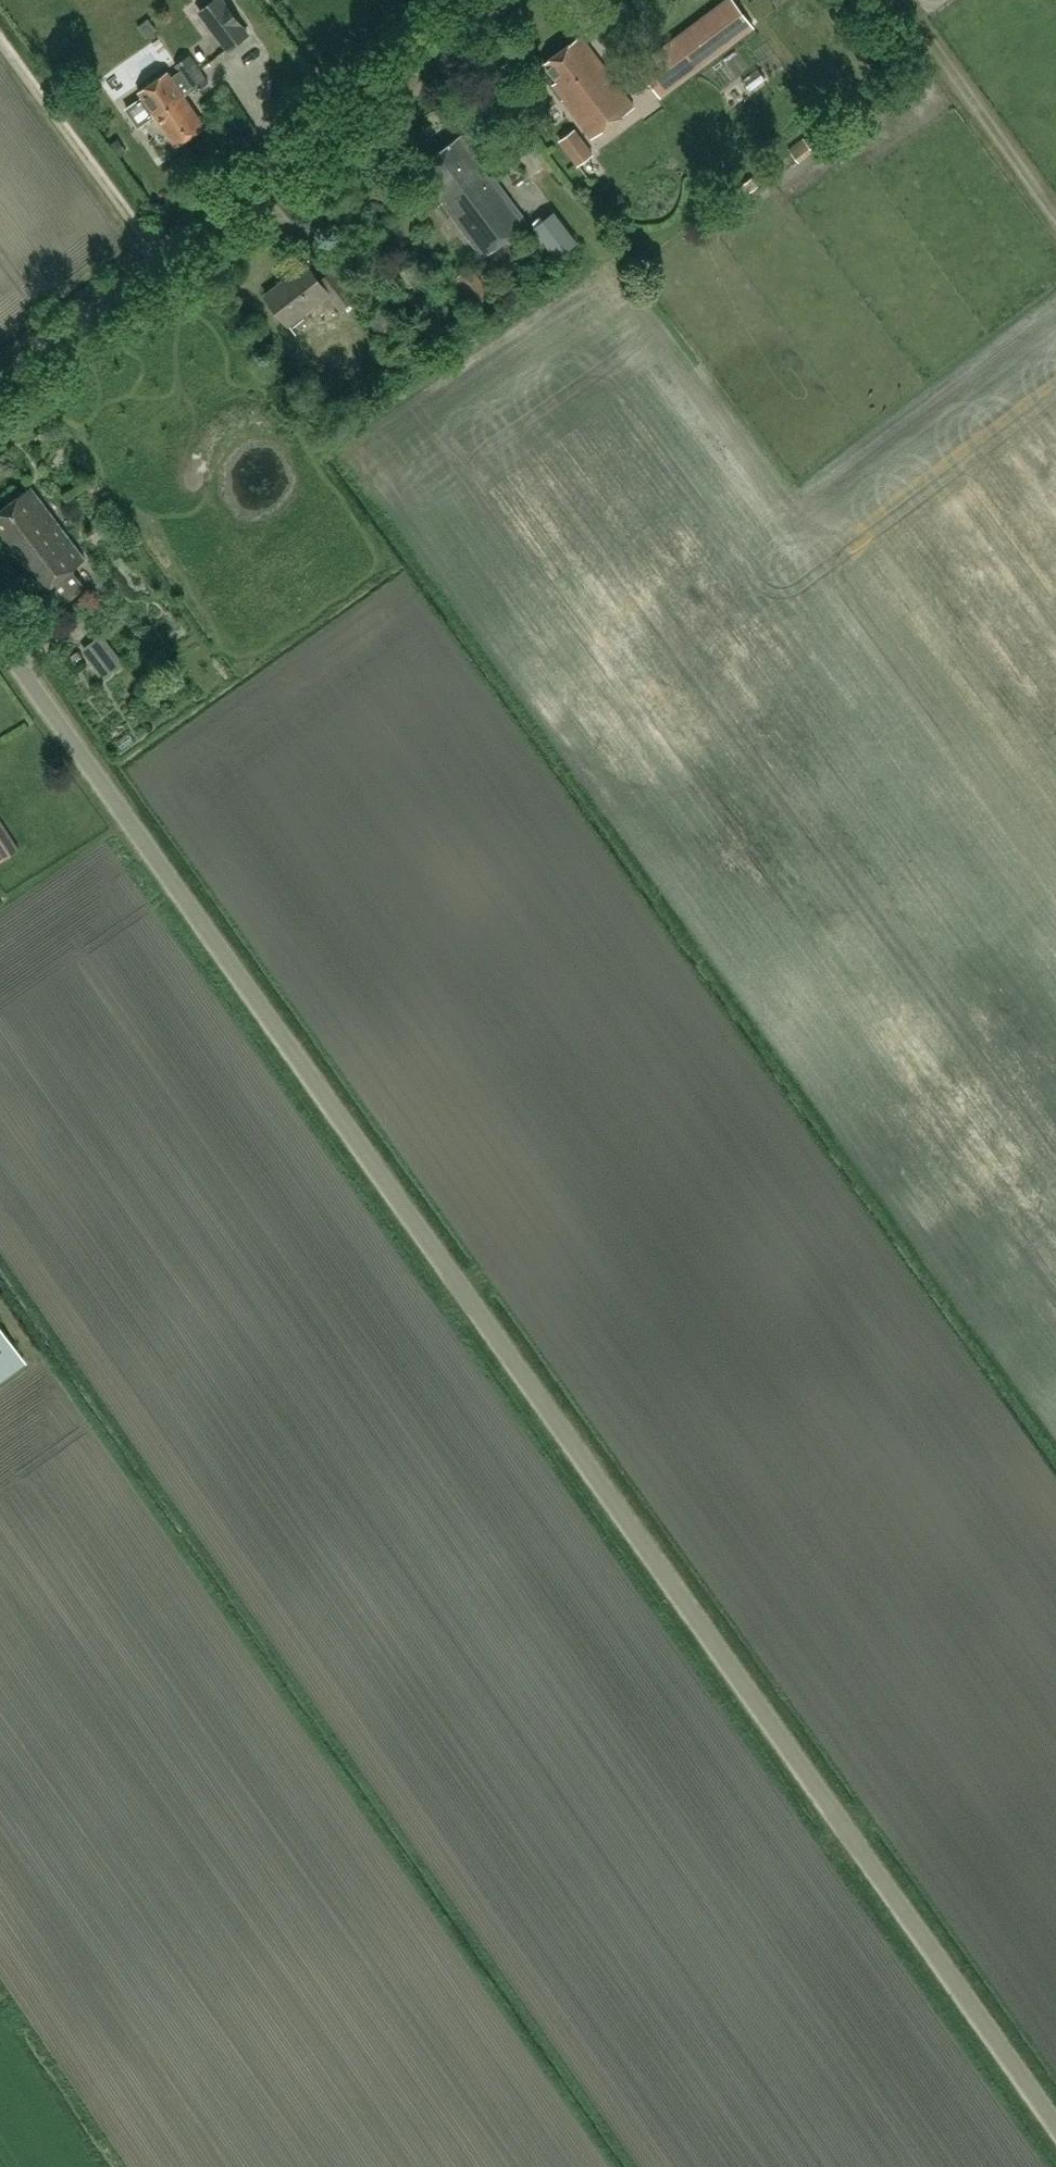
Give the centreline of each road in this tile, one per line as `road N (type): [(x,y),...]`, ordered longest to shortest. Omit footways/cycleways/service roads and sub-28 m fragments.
road 1 (unclassified): [(1055,2131),(0,642)]
road 2 (unclassified): [(161,261),(494,0)]
road 3 (unclassified): [(161,261),(0,28)]
road 4 (unclassified): [(0,387),(161,261)]

